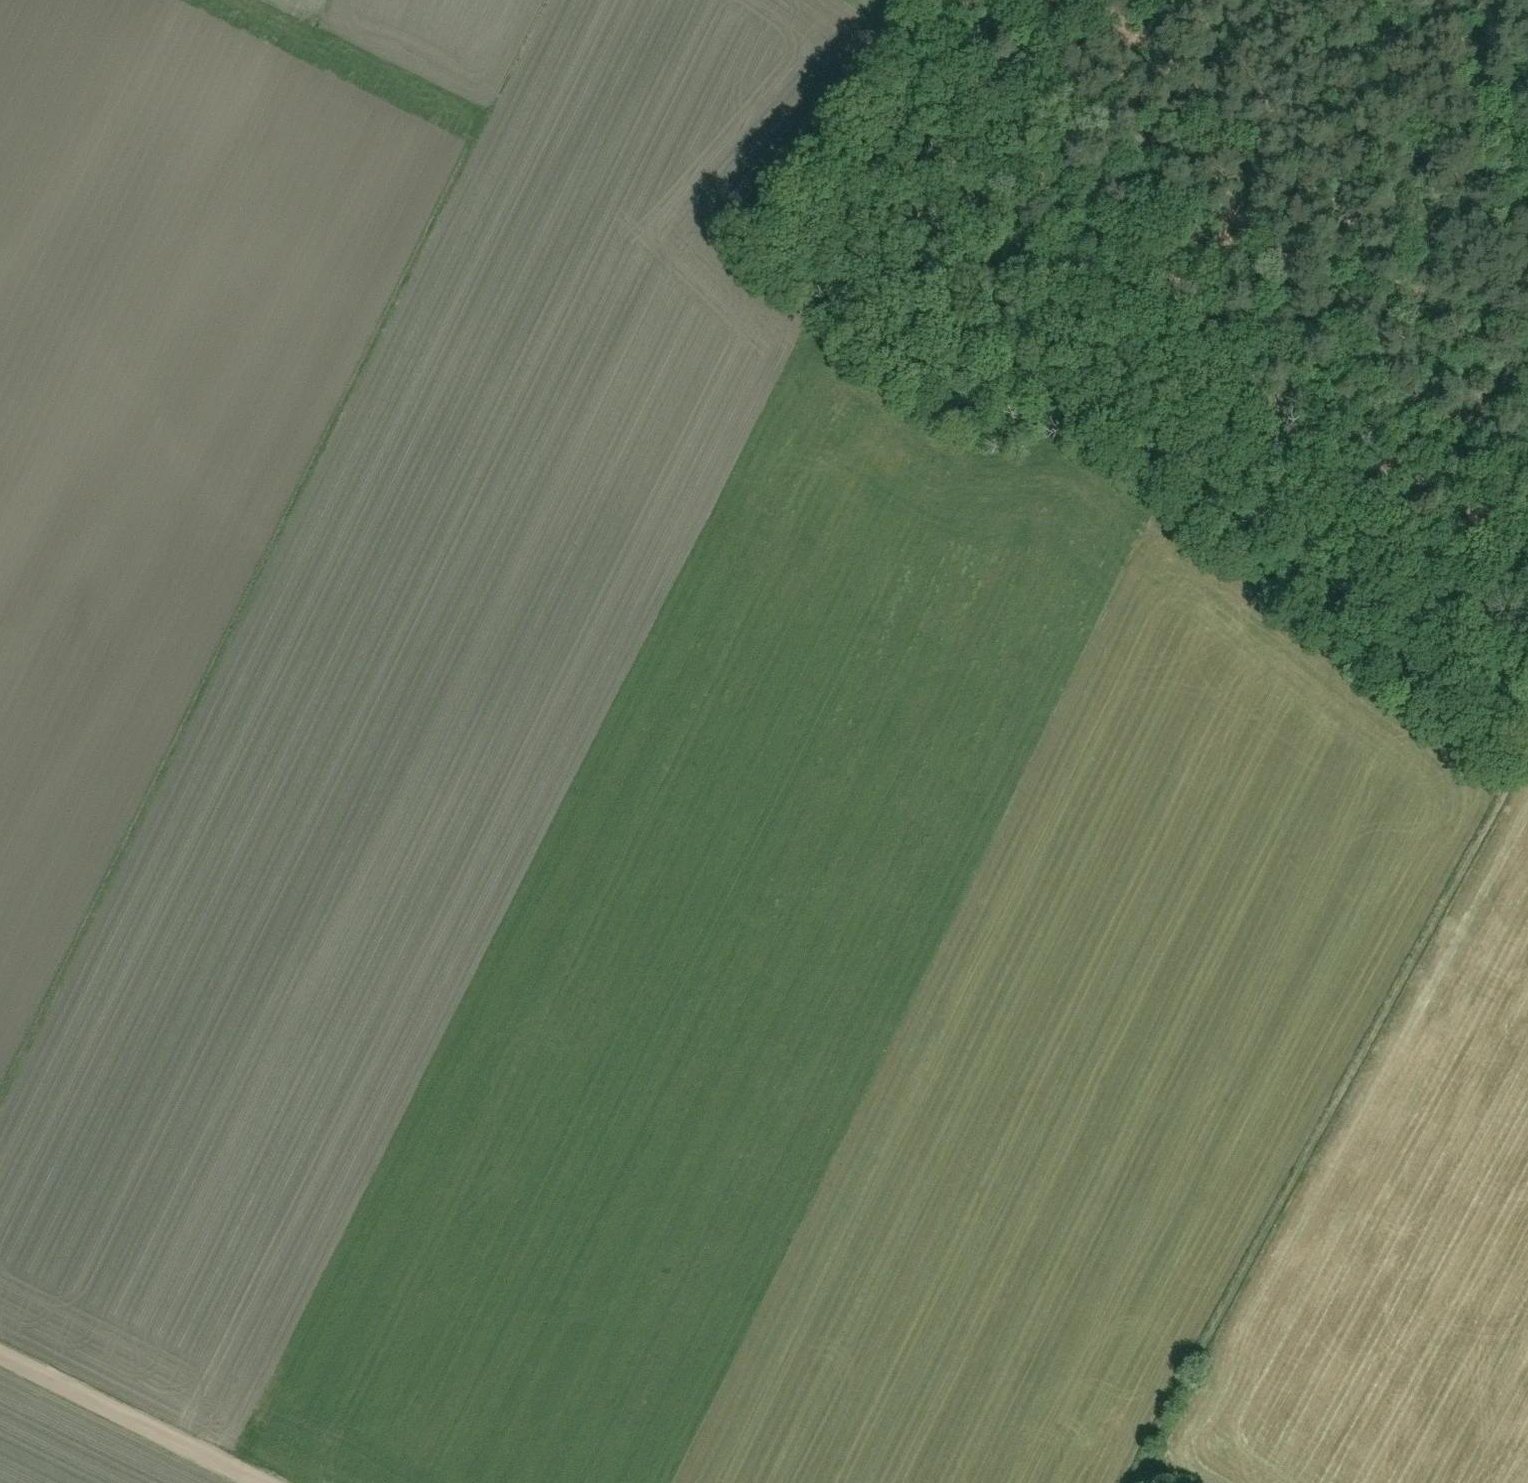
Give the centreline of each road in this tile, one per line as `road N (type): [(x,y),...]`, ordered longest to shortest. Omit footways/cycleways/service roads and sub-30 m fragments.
road 1 (track): [(262,1482),(0,1353)]
road 2 (track): [(1374,0),(1527,147)]

